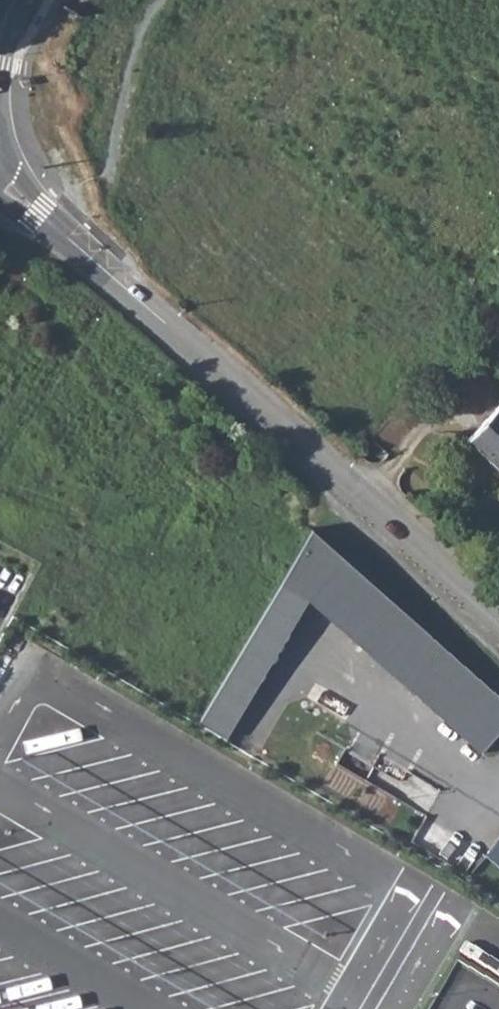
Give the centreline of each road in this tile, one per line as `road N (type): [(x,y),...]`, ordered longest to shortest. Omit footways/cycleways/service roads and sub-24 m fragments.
road 1 (secondary): [(0,180),(498,618)]

